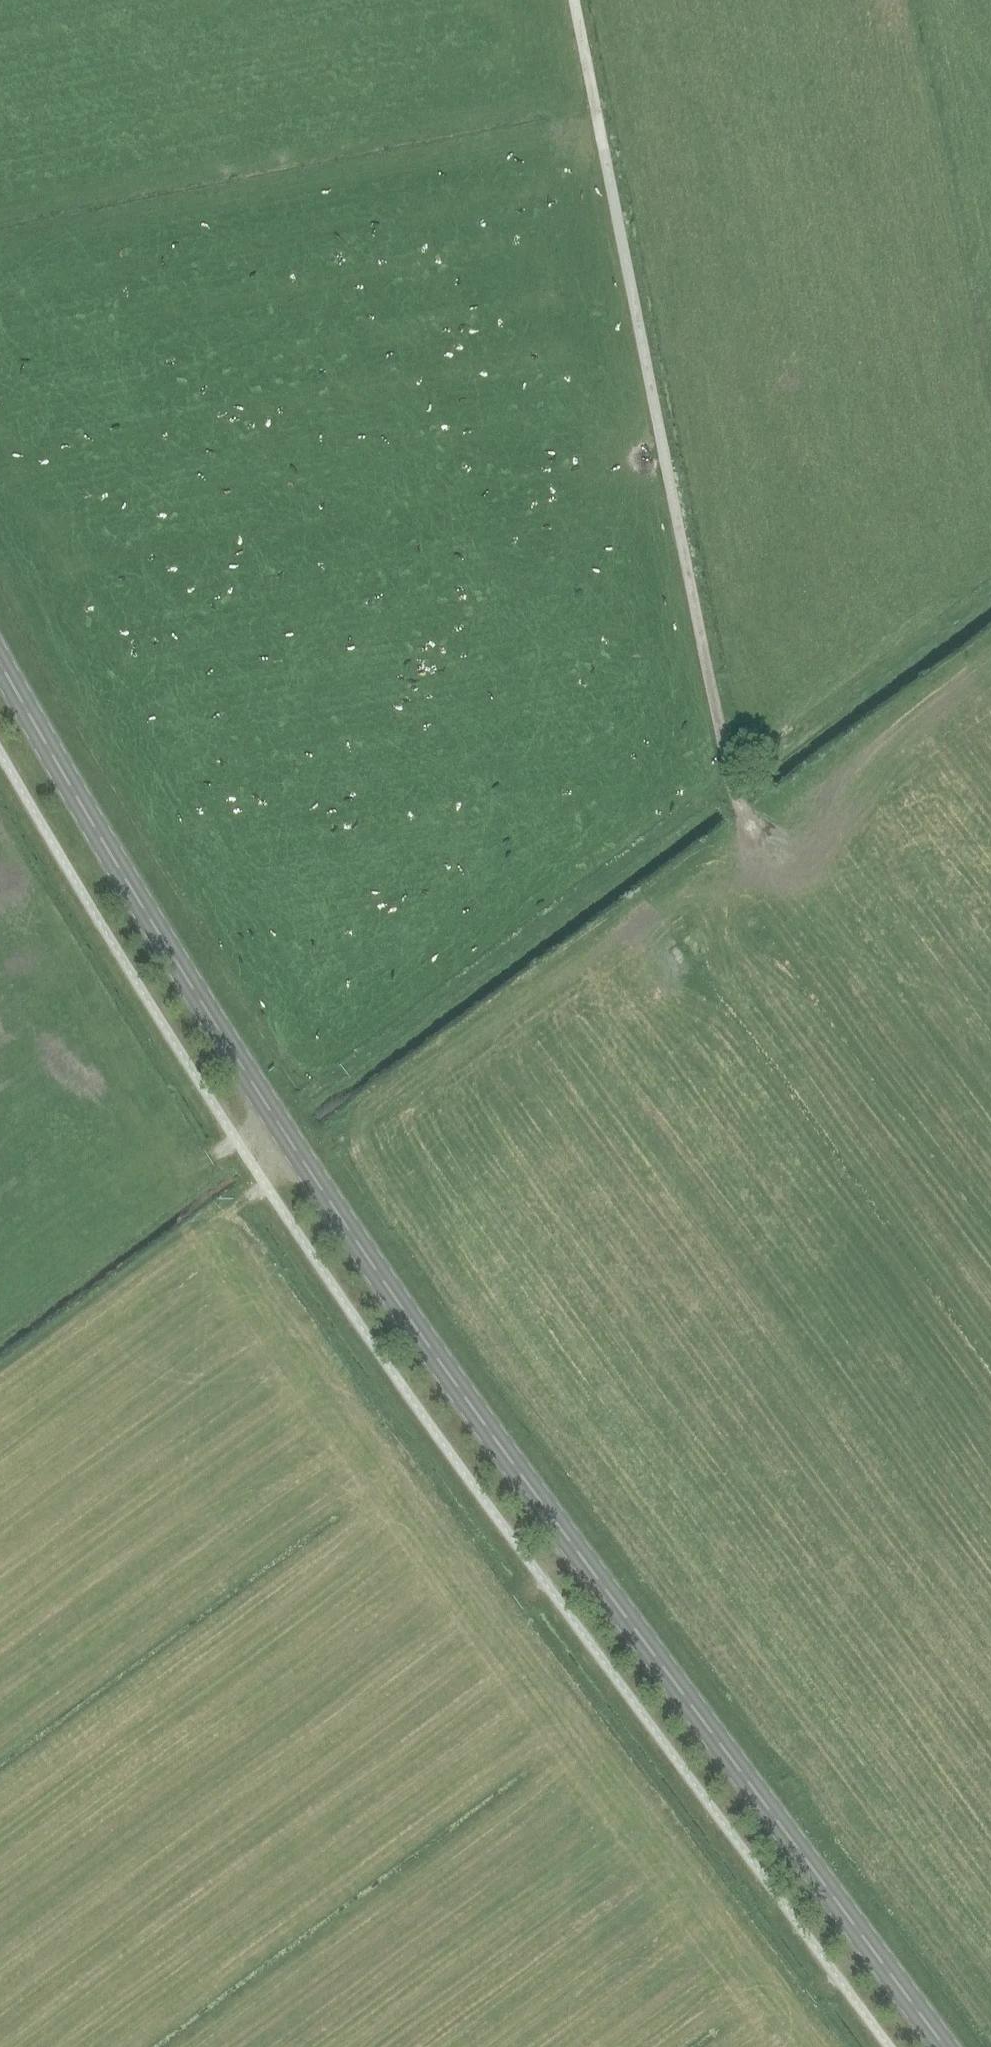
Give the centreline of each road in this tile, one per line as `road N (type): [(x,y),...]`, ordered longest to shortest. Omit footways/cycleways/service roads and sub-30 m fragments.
road 1 (primary): [(948,2046),(461,1388),(287,1134),(93,824),(0,655)]

